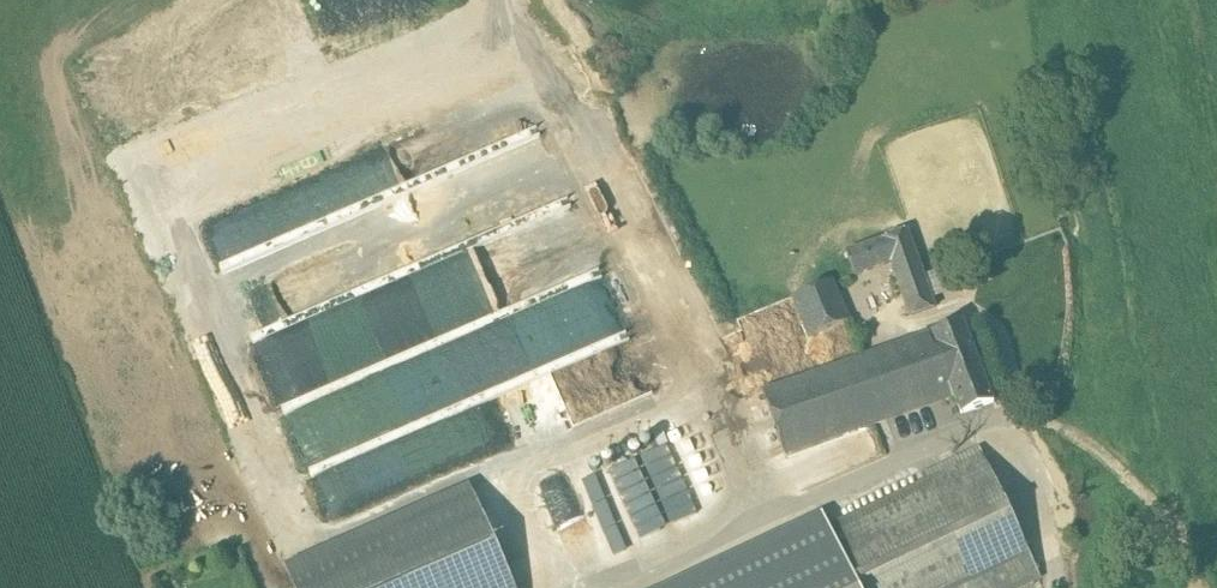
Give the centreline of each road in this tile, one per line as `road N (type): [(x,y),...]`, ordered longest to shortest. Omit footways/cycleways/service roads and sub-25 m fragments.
road 1 (track): [(775,515),(598,158),(449,65),(437,0)]

